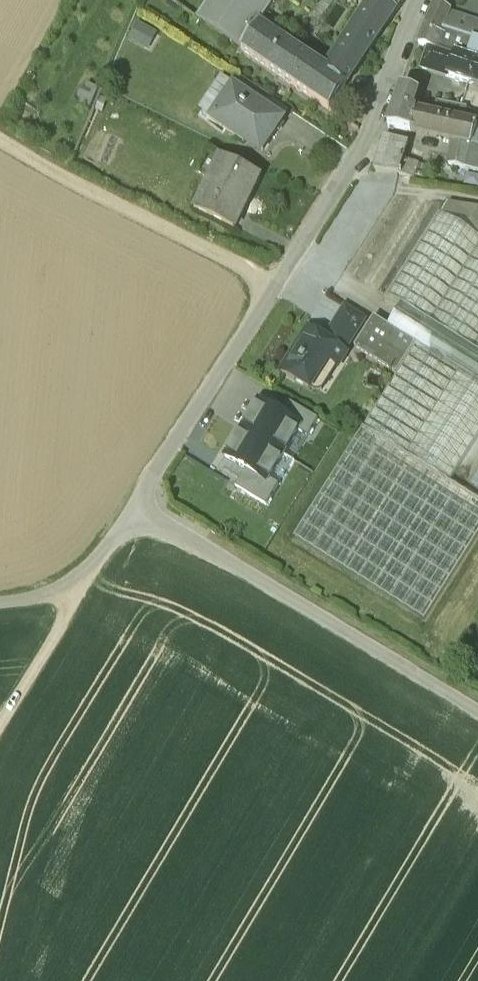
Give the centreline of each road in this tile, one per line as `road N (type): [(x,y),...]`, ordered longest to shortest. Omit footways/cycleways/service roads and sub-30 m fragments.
road 1 (residential): [(135,508),(348,166),(424,0)]
road 2 (unclassified): [(477,711),(135,508)]
road 3 (track): [(274,285),(0,138)]
road 4 (track): [(0,721),(91,568)]

